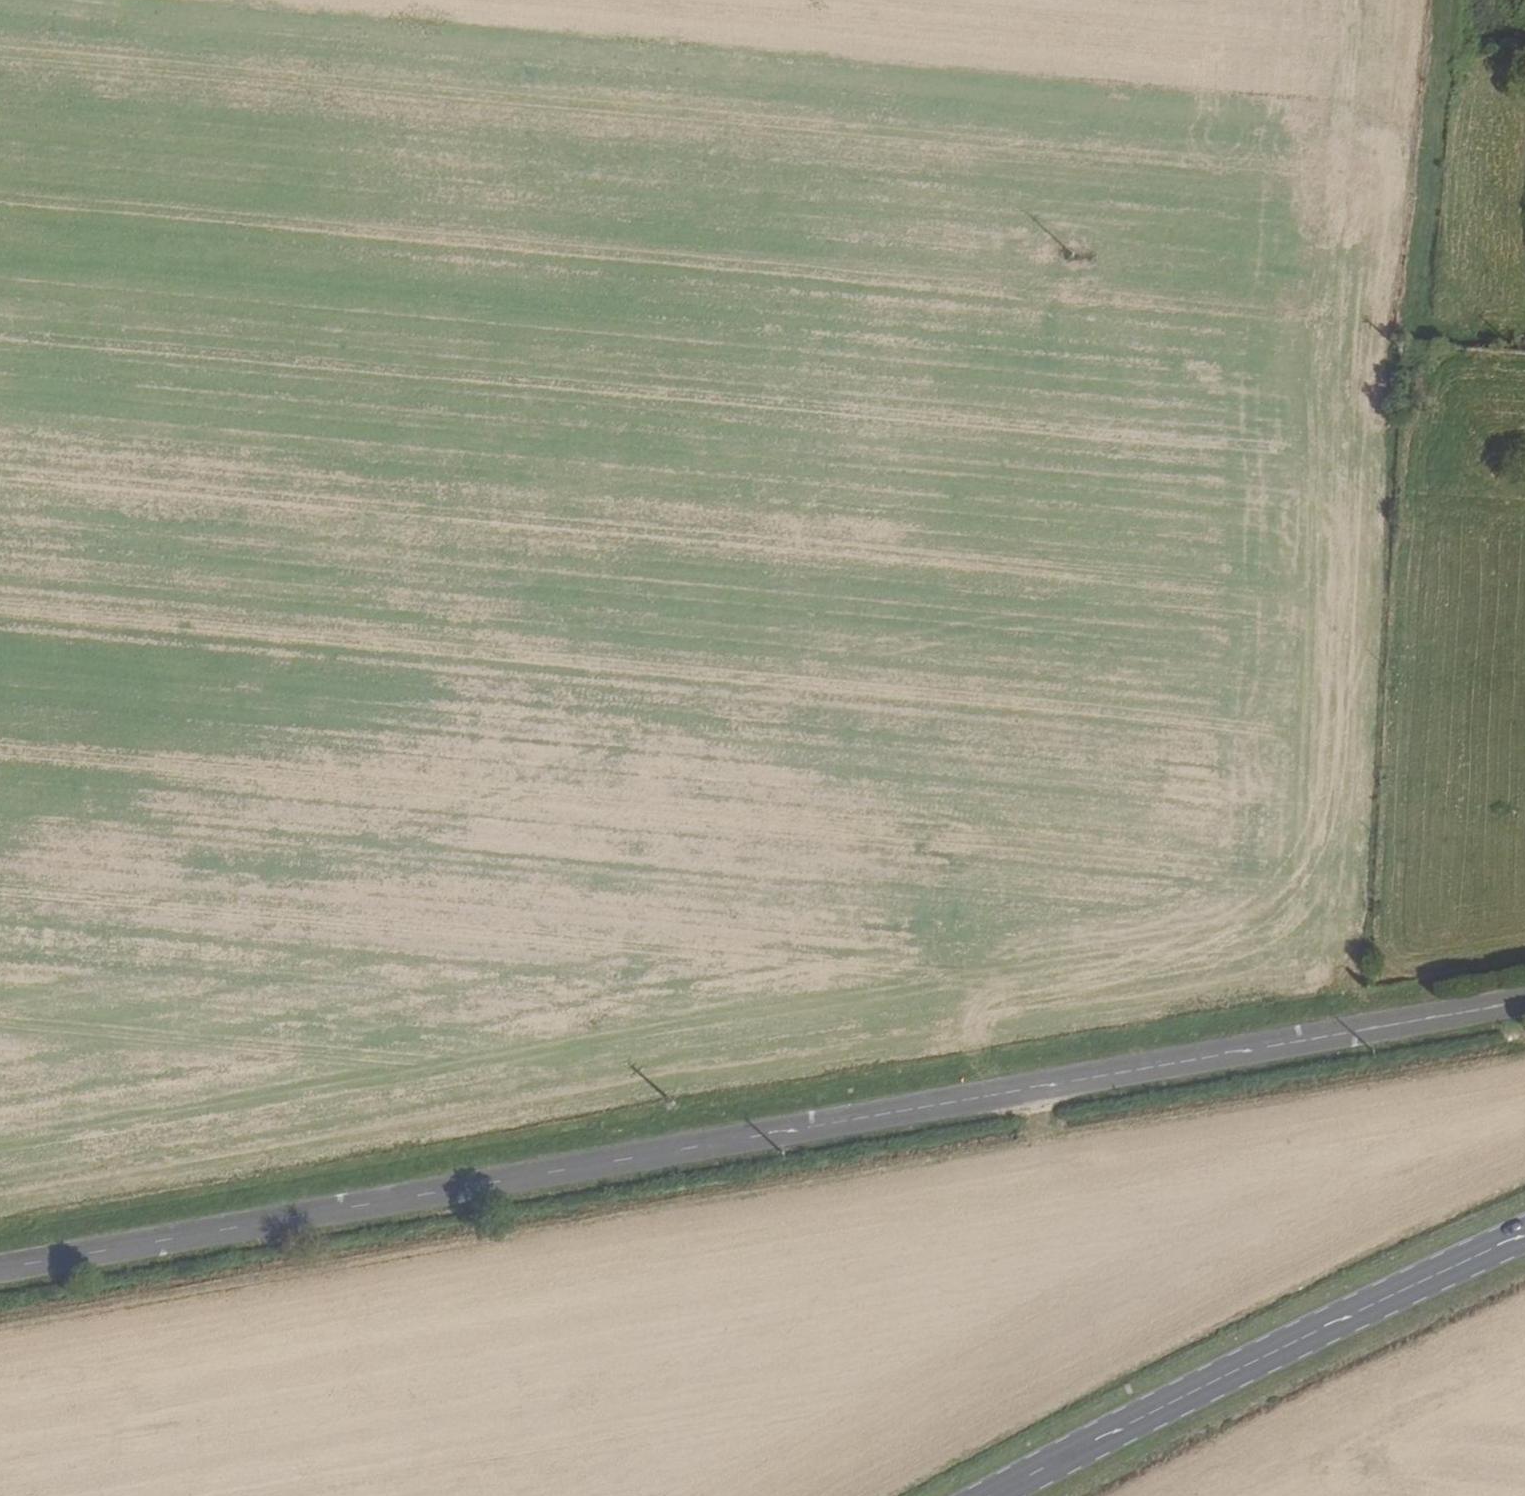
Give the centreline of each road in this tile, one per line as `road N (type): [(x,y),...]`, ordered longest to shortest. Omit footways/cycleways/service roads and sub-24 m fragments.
road 1 (tertiary): [(0,1269),(1524,1001)]
road 2 (primary): [(993,1495),(1524,1233)]

